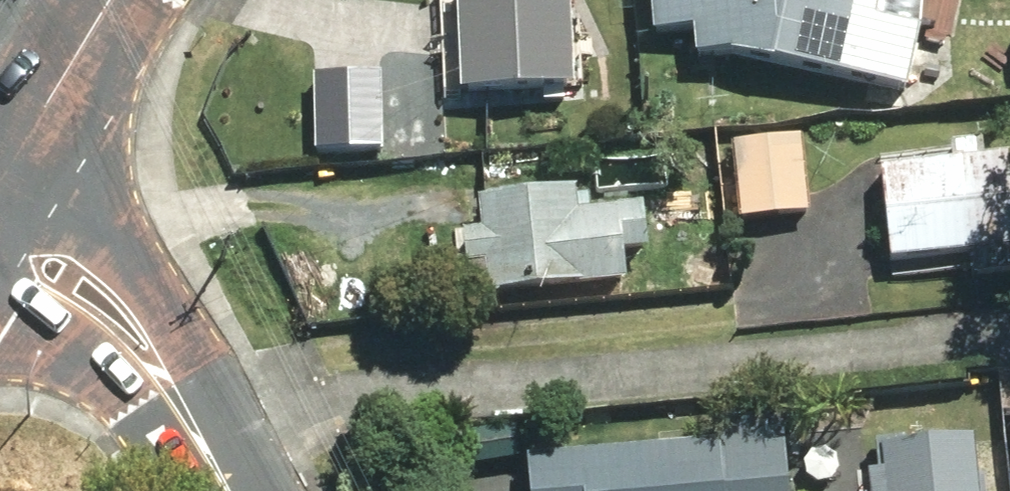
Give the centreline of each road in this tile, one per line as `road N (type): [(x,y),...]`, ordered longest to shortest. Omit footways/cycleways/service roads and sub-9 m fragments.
road 1 (secondary): [(22,159),(114,231),(154,301),(176,393)]
road 2 (secondary): [(176,393),(110,348),(0,296)]
road 3 (secondary): [(22,159),(118,0)]

